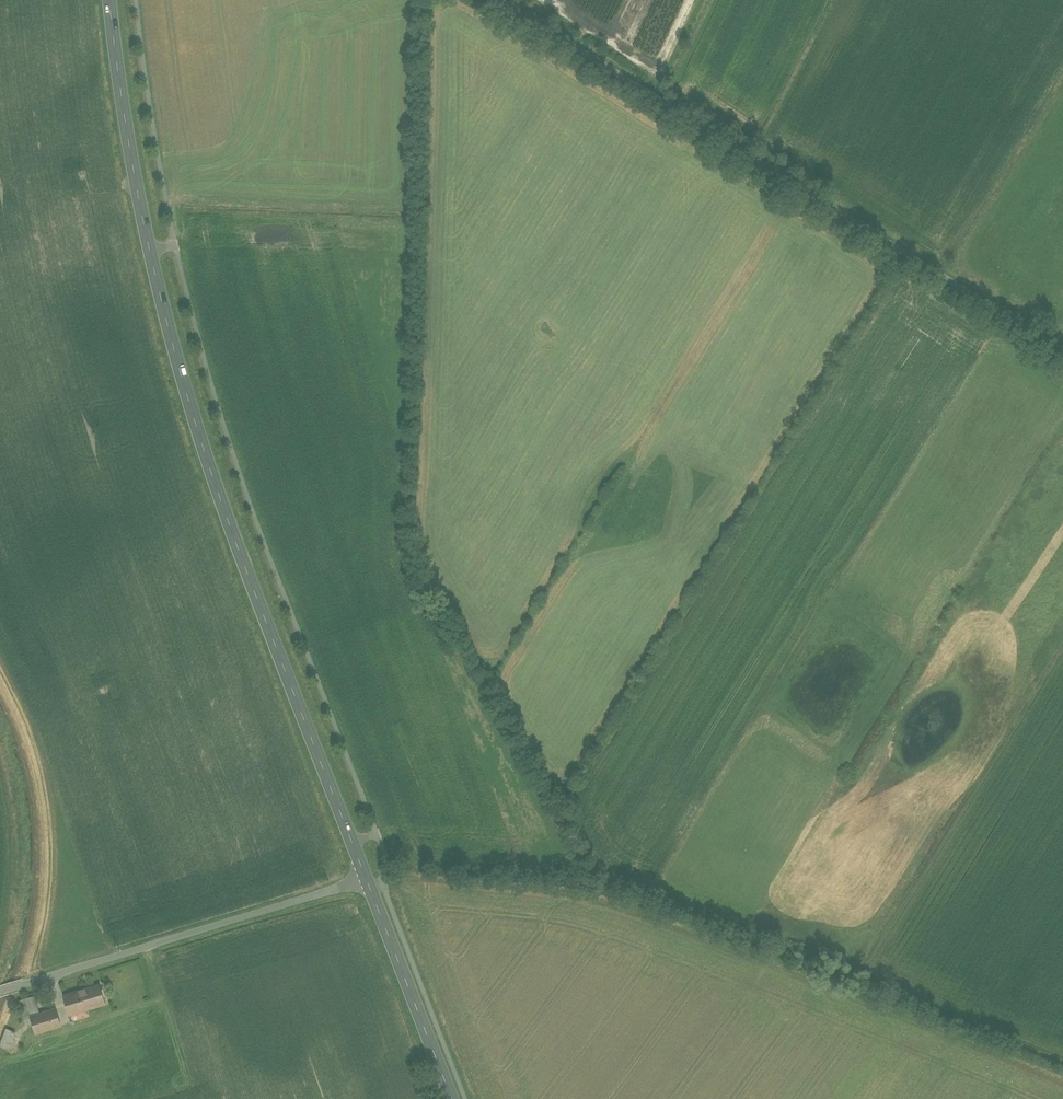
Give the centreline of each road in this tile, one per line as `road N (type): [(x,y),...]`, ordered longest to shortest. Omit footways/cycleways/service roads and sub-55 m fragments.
road 1 (tertiary): [(107,0),(163,316),(236,545),(368,881)]
road 2 (residential): [(1062,357),(720,145),(505,0)]
road 3 (residential): [(368,881),(0,981)]
road 4 (tertiary): [(368,881),(451,1098)]

